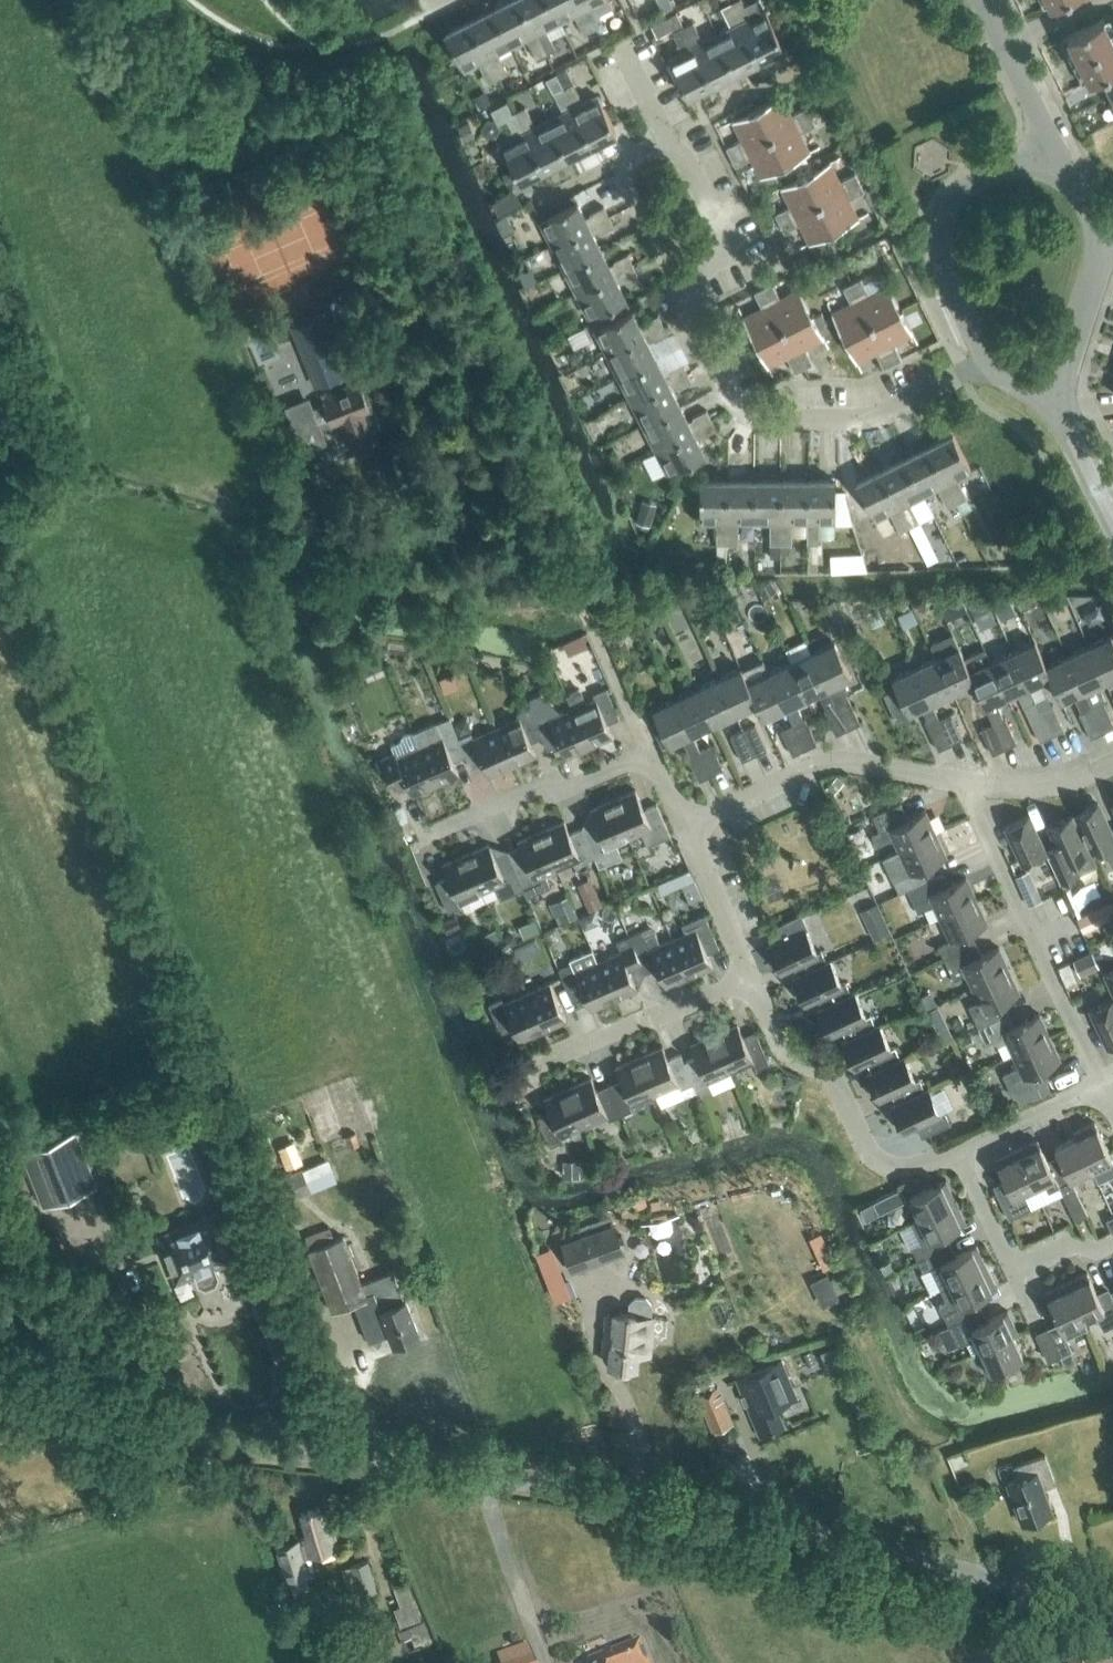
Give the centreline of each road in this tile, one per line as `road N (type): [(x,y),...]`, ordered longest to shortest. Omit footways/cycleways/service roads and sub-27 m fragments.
road 1 (unclassified): [(1112,1645),(1000,1587),(812,1530),(581,1478),(189,1437),(0,1389)]
road 2 (residential): [(990,366),(875,416),(761,418),(736,407),(685,298)]
road 3 (residential): [(1100,1077),(961,782)]
road 4 (residential): [(956,1147),(911,1167),(873,1157),(831,1076),(784,1049),(750,978)]
road 5 (residential): [(1055,145),(974,178),(942,221),(944,268),(990,366)]
road 6 (residential): [(687,828),(841,759),(961,782)]
road 7 (residential): [(422,837),(547,781),(553,794),(652,750)]
road 8 (residential): [(522,1072),(750,978)]
road 9 (residential): [(685,298),(690,281),(717,264),(724,246),(667,137)]
road 10 (tertiary): [(1049,392),(1102,234)]
road 11 (residential): [(750,978),(687,828)]
road 12 (residential): [(1100,1077),(956,1147)]
road 13 (residential): [(961,782),(1065,783),(1112,761)]
road 14 (residential): [(685,298),(618,162)]
road 15 (residential): [(652,750),(593,618)]
road 16 (tertiary): [(1112,521),(1049,392)]
road 17 (residential): [(1015,1269),(956,1147)]

